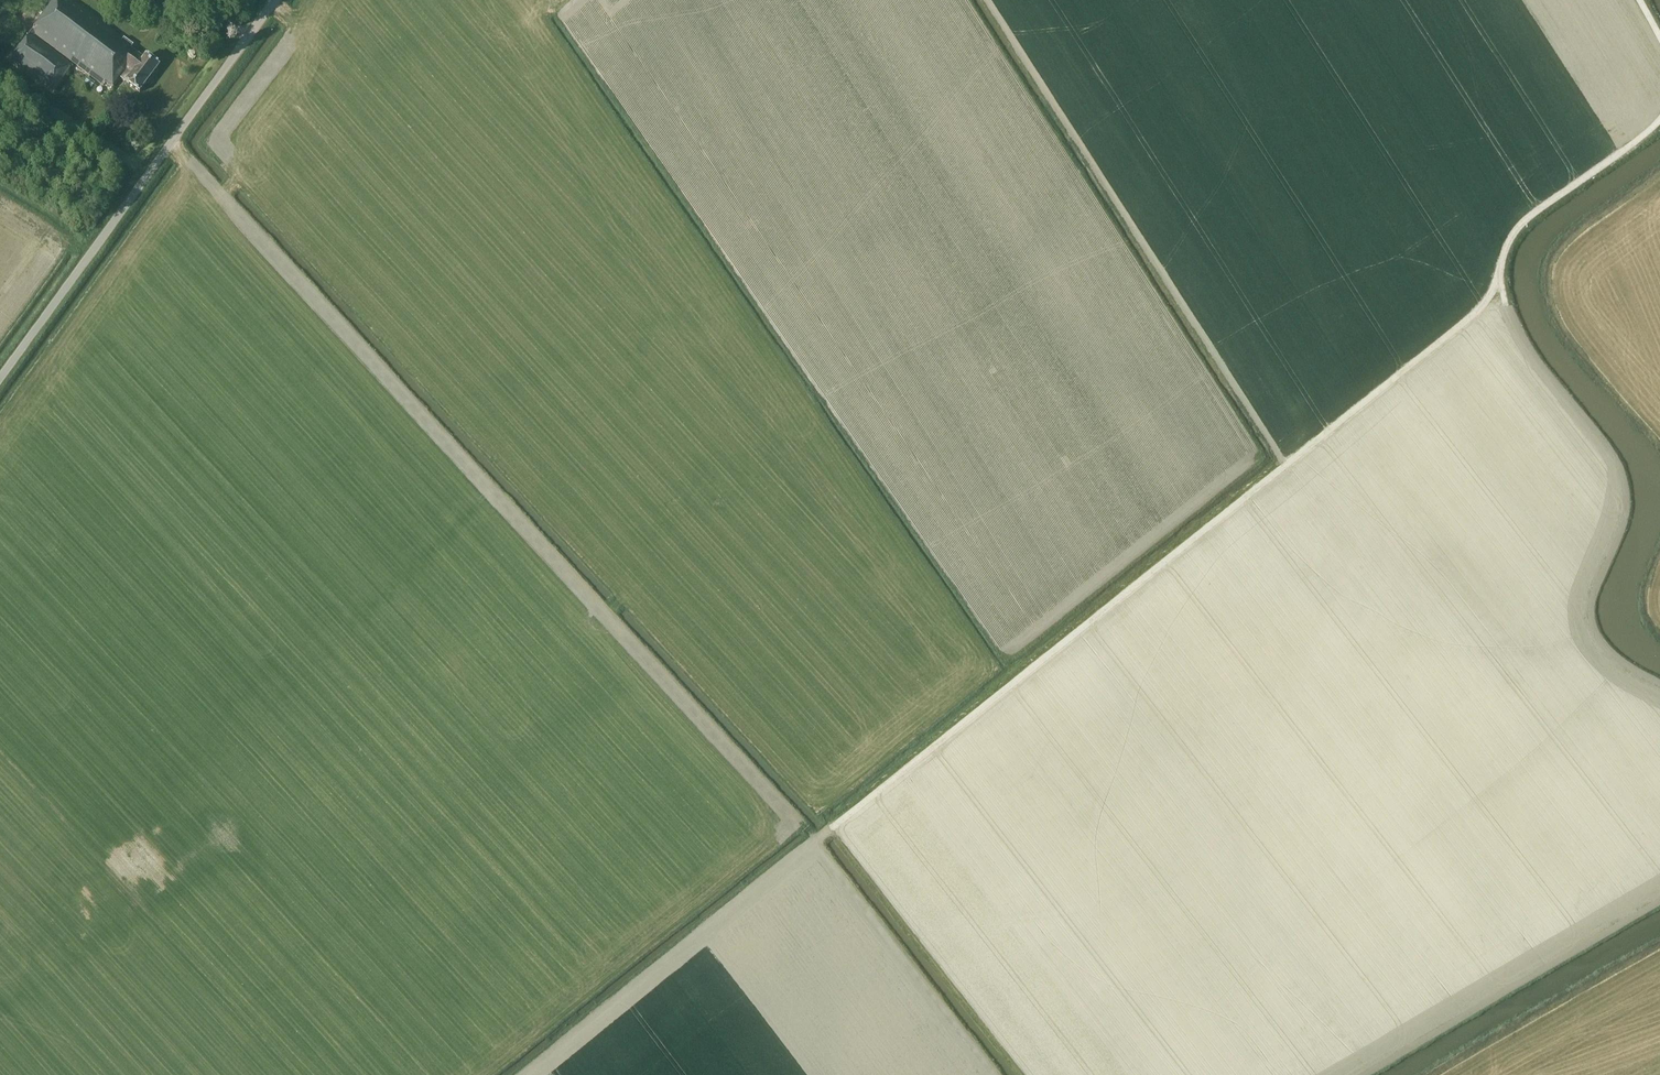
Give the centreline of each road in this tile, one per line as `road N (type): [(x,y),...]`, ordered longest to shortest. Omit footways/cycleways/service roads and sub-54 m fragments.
road 1 (unclassified): [(0,377),(273,0)]
road 2 (track): [(172,139),(216,204),(368,0)]
road 3 (track): [(1659,122),(1525,225),(1504,259),(1507,307)]

